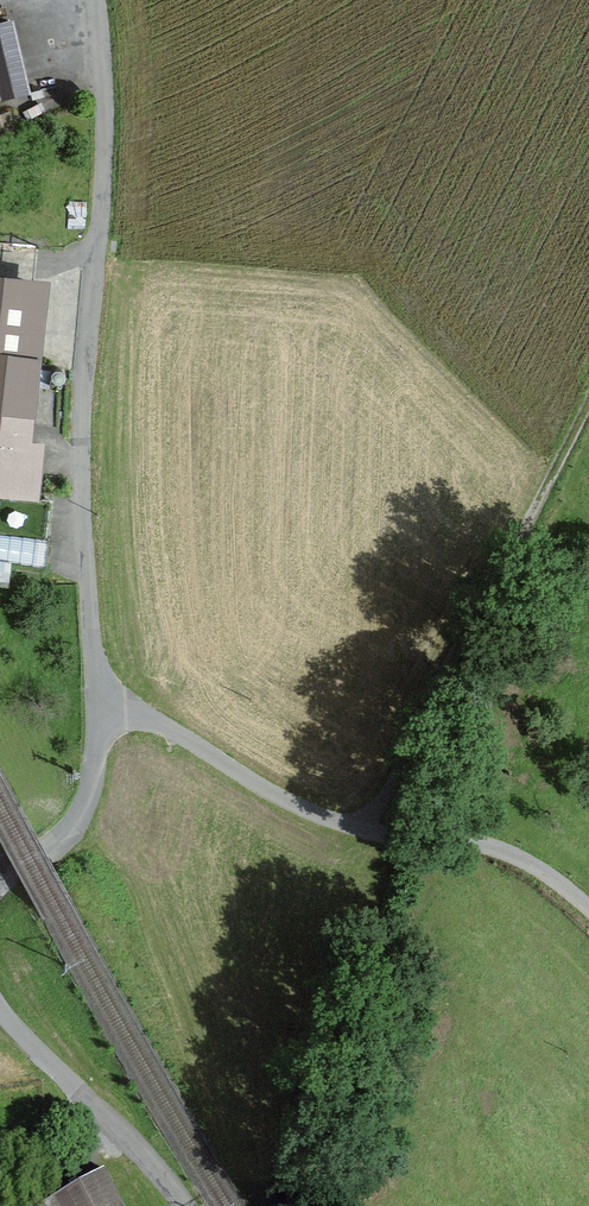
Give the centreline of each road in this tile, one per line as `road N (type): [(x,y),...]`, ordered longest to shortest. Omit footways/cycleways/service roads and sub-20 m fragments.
road 1 (unclassified): [(100,699),(91,411),(105,115),(95,0)]
road 2 (unclassified): [(100,699),(161,725),(304,809),(368,830),(491,847),(556,880),(588,910)]
road 3 (track): [(368,830),(407,739),(588,402)]
road 4 (unclassified): [(189,1205),(0,1008)]
road 5 (unclassified): [(0,882),(56,845),(90,803),(100,699)]

